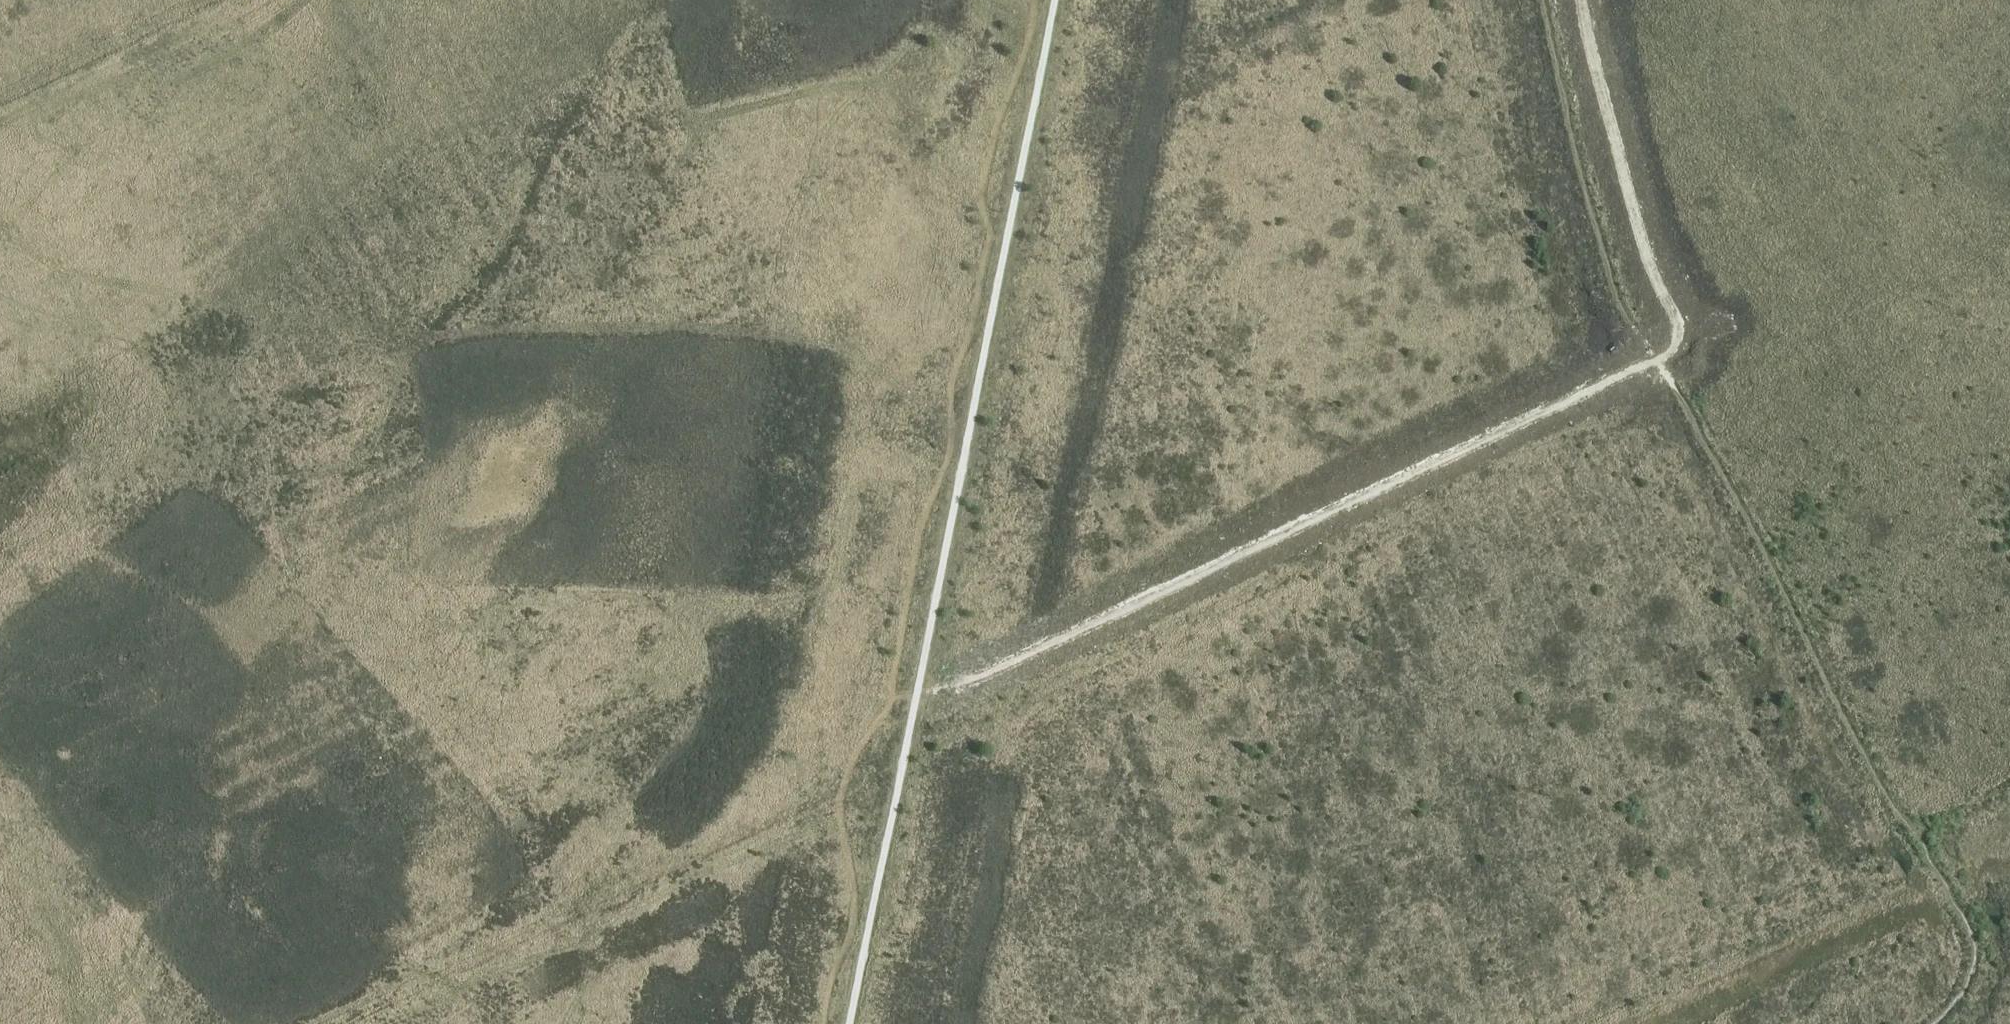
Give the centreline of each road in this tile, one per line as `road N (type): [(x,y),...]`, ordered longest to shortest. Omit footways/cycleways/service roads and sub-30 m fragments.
road 1 (track): [(1582,0),(1645,250),(1677,327),(1676,341),(1656,360)]

